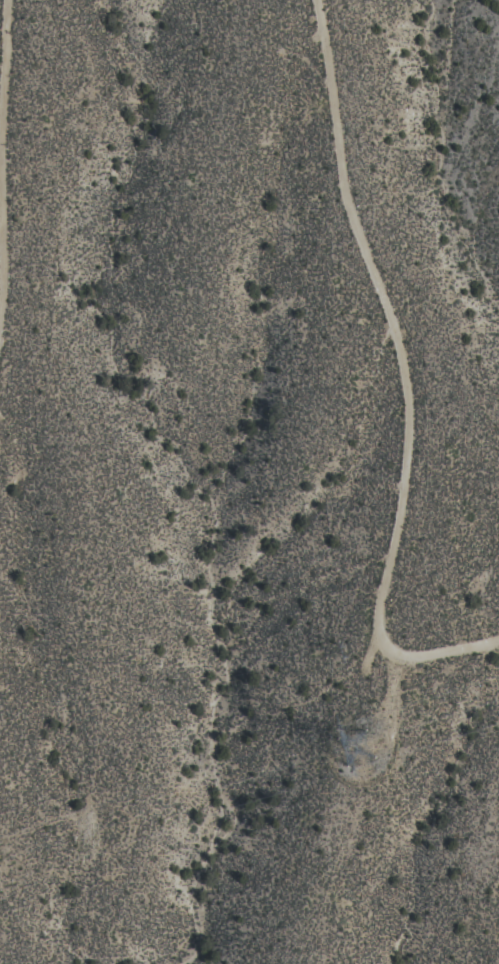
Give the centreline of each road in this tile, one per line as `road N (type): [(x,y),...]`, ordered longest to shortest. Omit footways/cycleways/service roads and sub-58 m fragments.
road 1 (track): [(498,641),(411,658),(383,648),(375,634),(412,428),(340,200),(310,0)]
road 2 (track): [(397,657),(383,745),(368,767),(344,771),(333,736),(385,711)]
road 3 (track): [(5,0),(0,173)]

